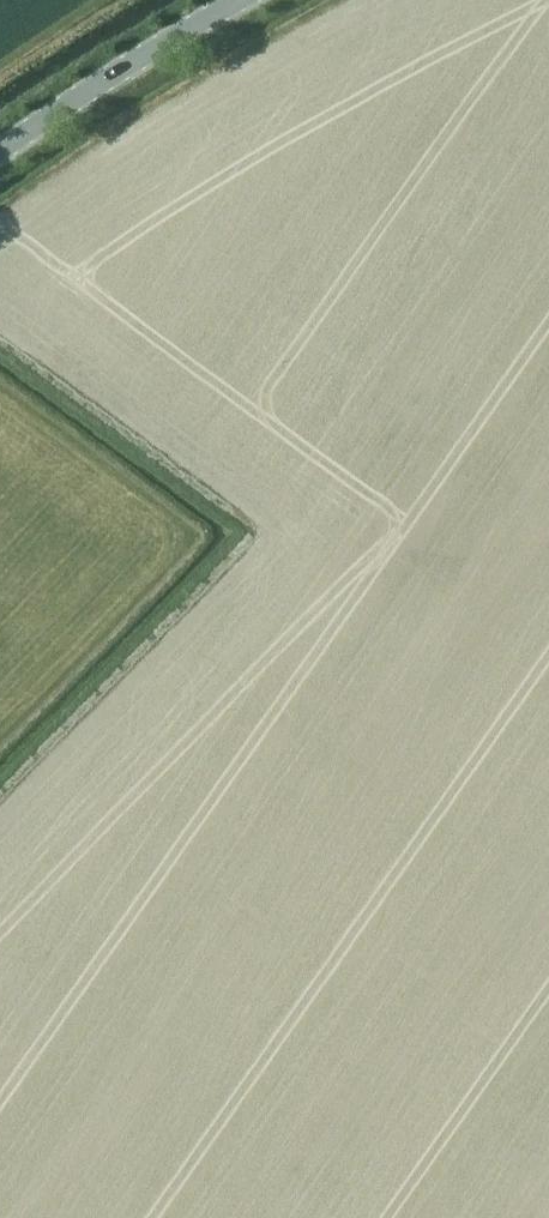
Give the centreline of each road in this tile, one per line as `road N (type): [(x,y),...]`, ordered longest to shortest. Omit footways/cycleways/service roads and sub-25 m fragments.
road 1 (tertiary): [(0,148),(225,0)]

